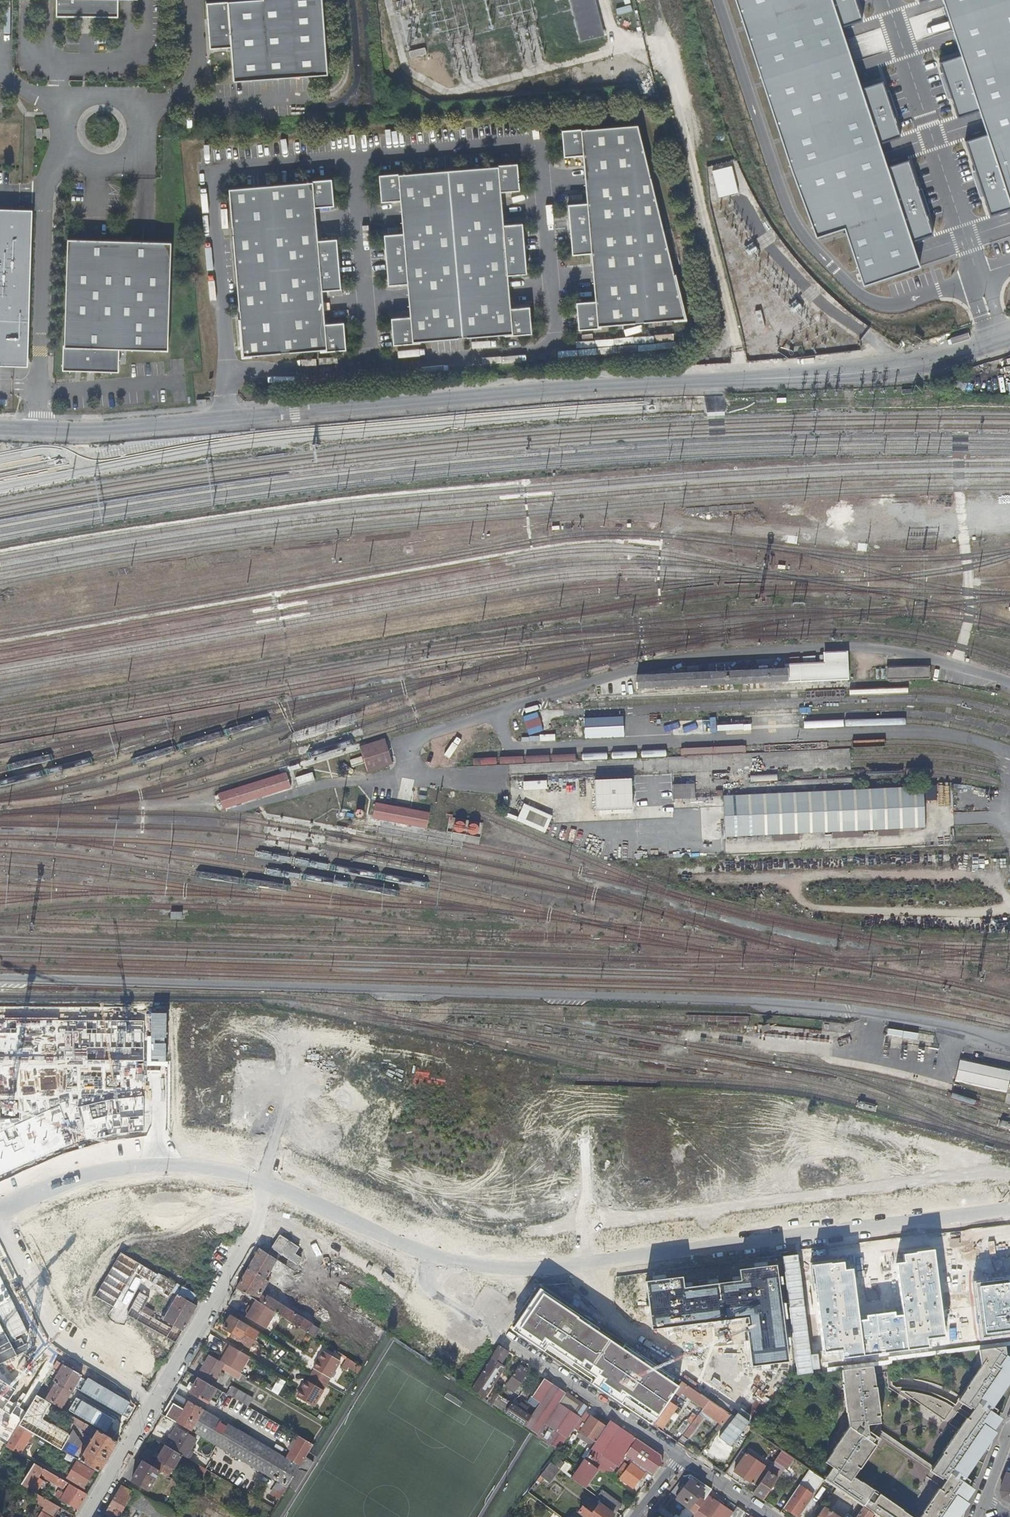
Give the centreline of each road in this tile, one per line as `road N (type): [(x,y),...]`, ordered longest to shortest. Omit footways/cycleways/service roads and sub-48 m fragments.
road 1 (tertiary): [(39,429),(744,379)]
road 2 (residential): [(429,1256),(534,1271),(1009,1216)]
road 3 (unclassified): [(645,47),(669,58),(744,379)]
road 4 (residential): [(682,1457),(424,1281)]
road 5 (unclassified): [(39,429),(44,195),(49,172),(70,154)]
road 6 (residential): [(154,1404),(245,1246),(264,1183)]
road 7 (residential): [(154,1404),(56,1346),(0,1225)]
road 8 (unclassified): [(70,154),(99,170),(127,160),(140,135),(132,108),(108,93),(78,101),(63,128),(66,148)]
road 9 (residential): [(264,1183),(429,1256)]
road 10 (residential): [(0,1207),(68,1179),(163,1168)]
road 11 (tertiary): [(744,379),(899,366)]
road 12 (residential): [(163,1168),(160,1020)]
road 13 (residential): [(88,1516),(154,1404)]

